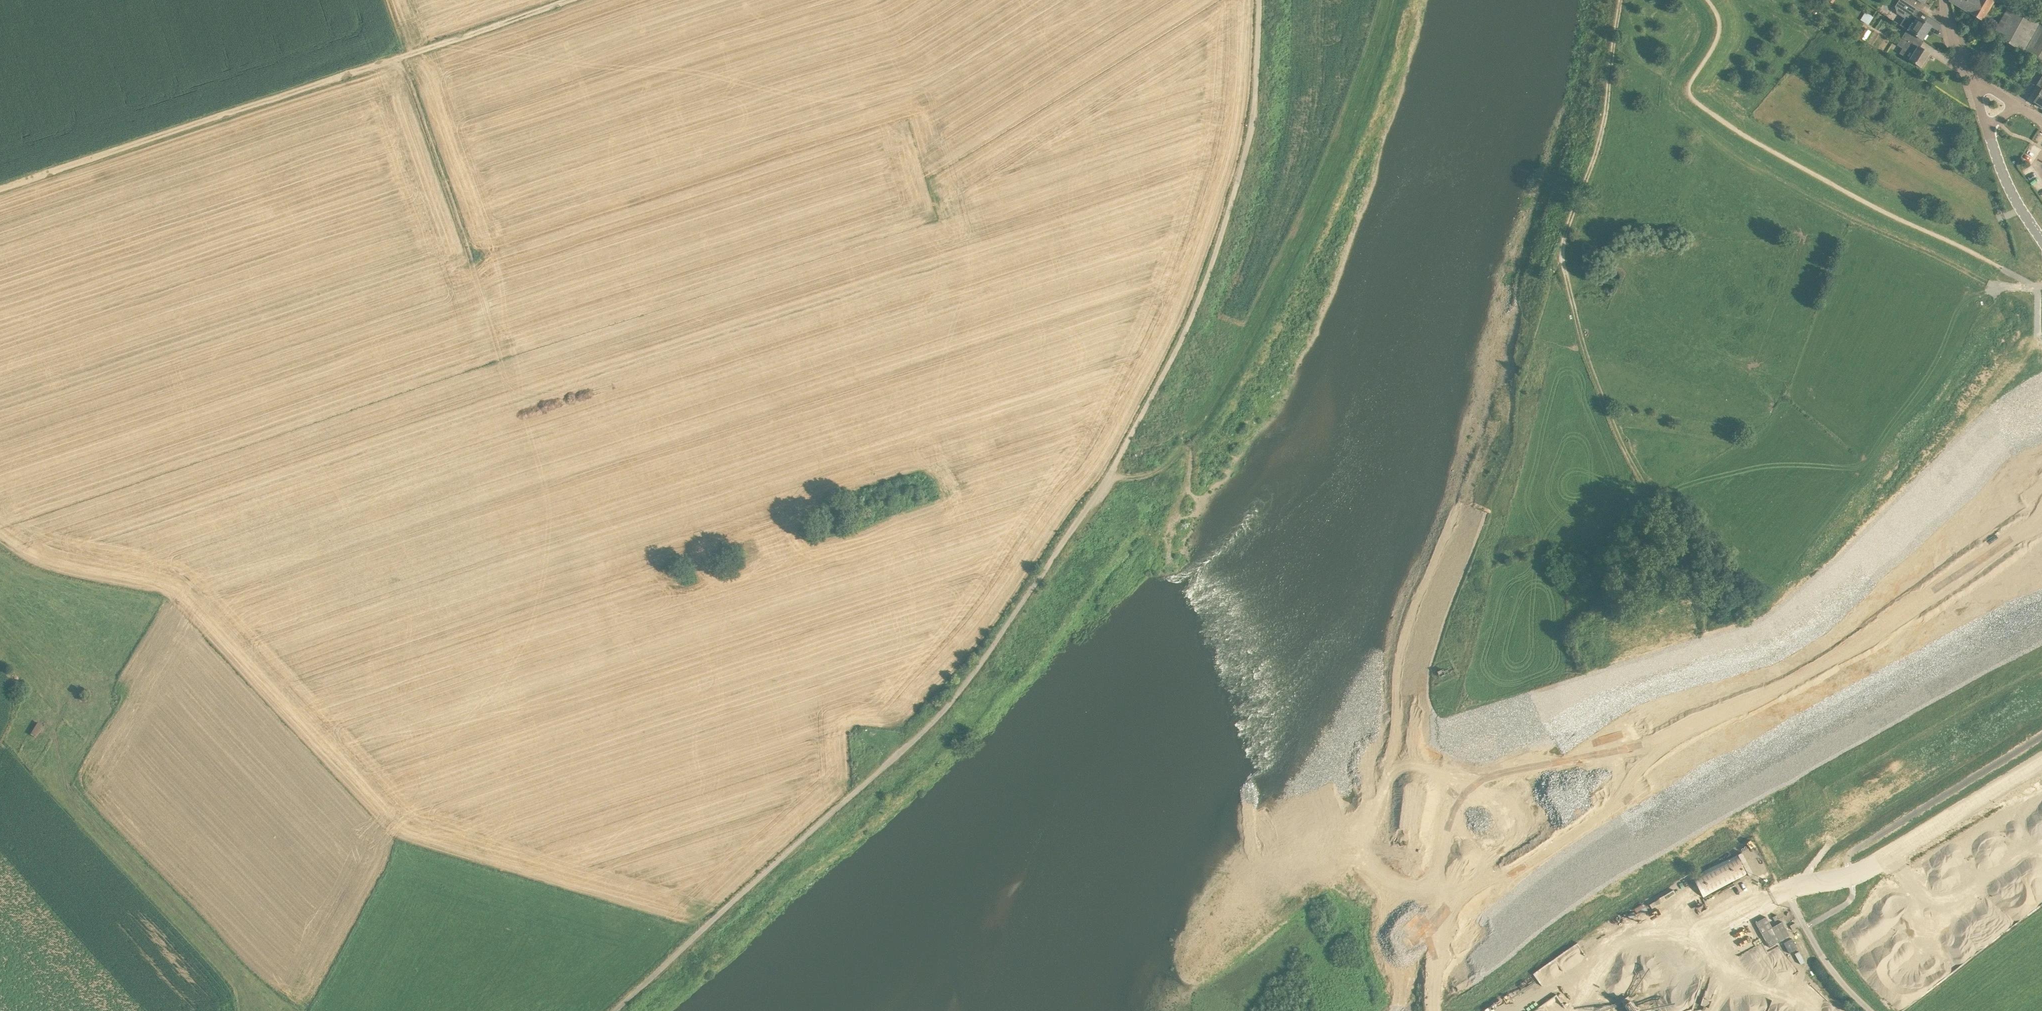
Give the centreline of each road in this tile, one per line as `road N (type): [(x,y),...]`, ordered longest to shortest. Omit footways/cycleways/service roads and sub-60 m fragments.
road 1 (unclassified): [(614,1010),(921,733),(1111,471),(1212,266),(1252,123),(1260,0)]
road 2 (track): [(0,188),(571,0)]
road 3 (track): [(1619,0),(1605,120),(1561,259)]
road 4 (track): [(1561,259),(1607,410),(1639,477)]
road 5 (track): [(398,58),(467,251)]
road 6 (track): [(1107,478),(1152,474),(1187,448),(1176,512)]
road 7 (unclassified): [(1870,1010),(1819,952),(1787,893)]
road 8 (unclassified): [(1986,128),(2015,204),(2041,241)]

